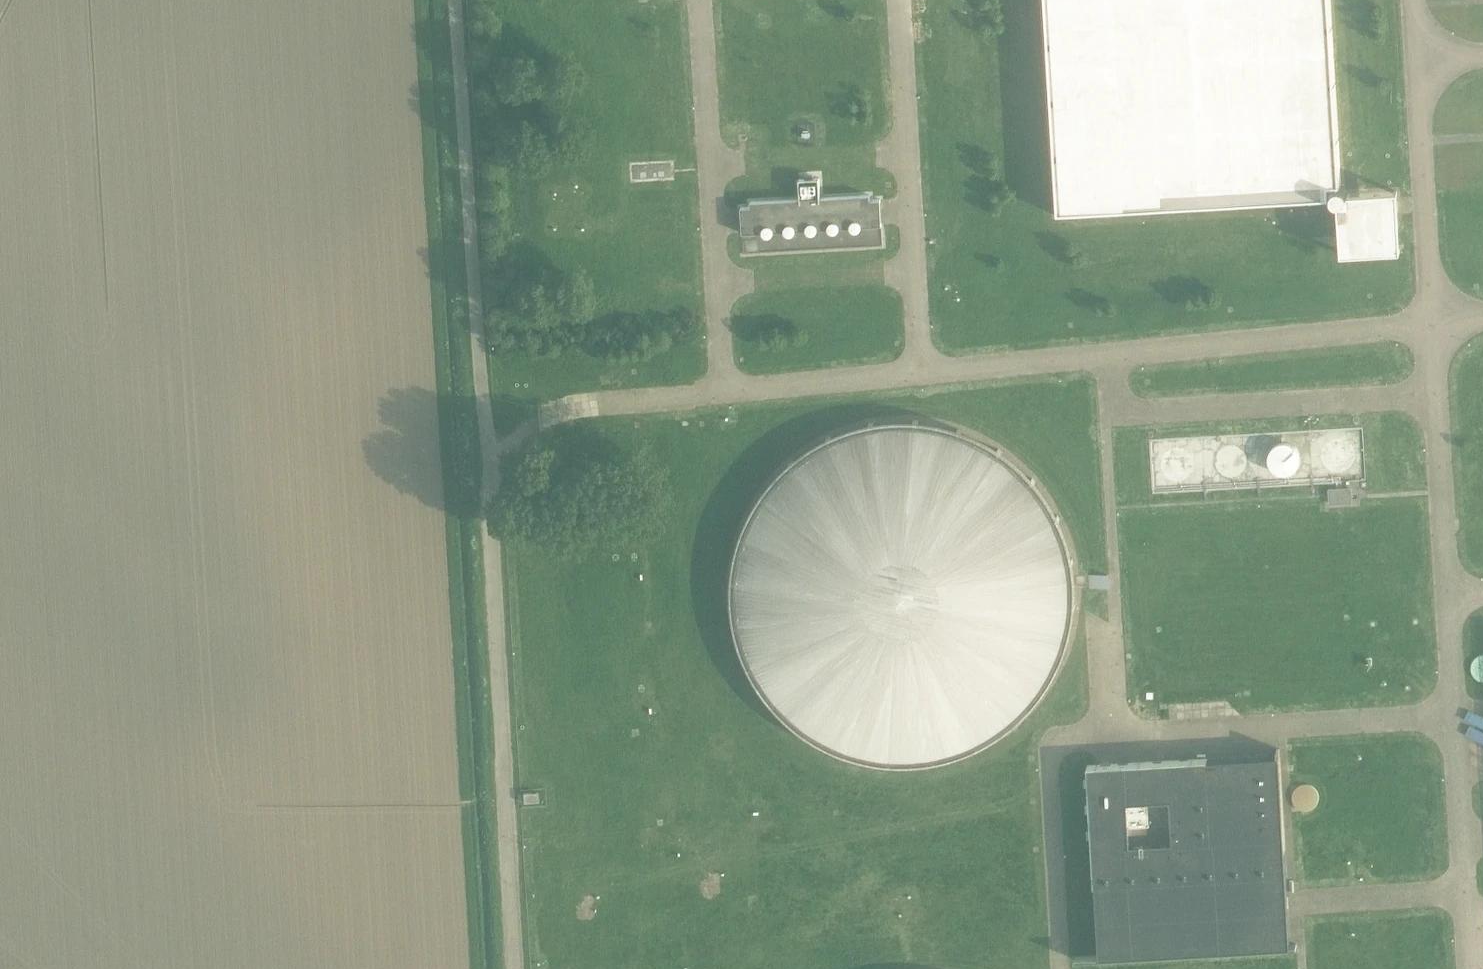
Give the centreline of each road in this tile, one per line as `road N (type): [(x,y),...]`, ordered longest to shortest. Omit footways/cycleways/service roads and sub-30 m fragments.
road 1 (unclassified): [(516,968),(455,0)]

